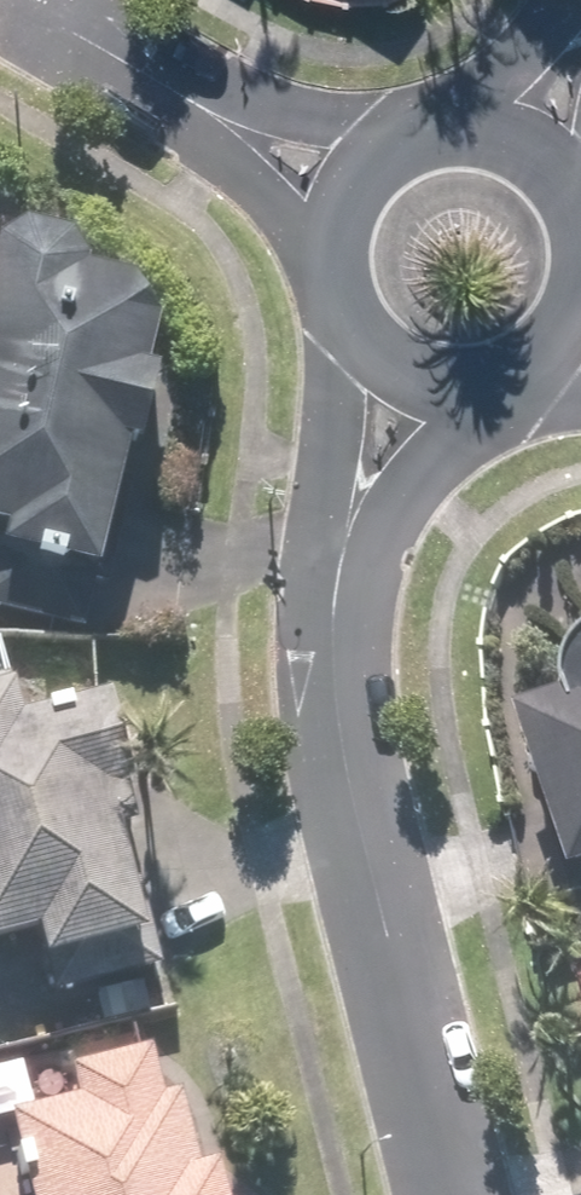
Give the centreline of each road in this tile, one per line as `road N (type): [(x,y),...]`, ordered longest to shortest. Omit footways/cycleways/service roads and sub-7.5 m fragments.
road 1 (residential): [(412,404),(341,533),(342,697),(358,835),(452,1194)]
road 2 (residential): [(337,173),(50,0)]
road 3 (residential): [(412,404),(364,376),(329,332),(312,279),(315,224),(337,173)]
road 4 (residential): [(337,173),(378,131),(431,108),(489,106),(544,125)]
road 5 (residential): [(580,360),(525,402),(469,414),(412,404)]

